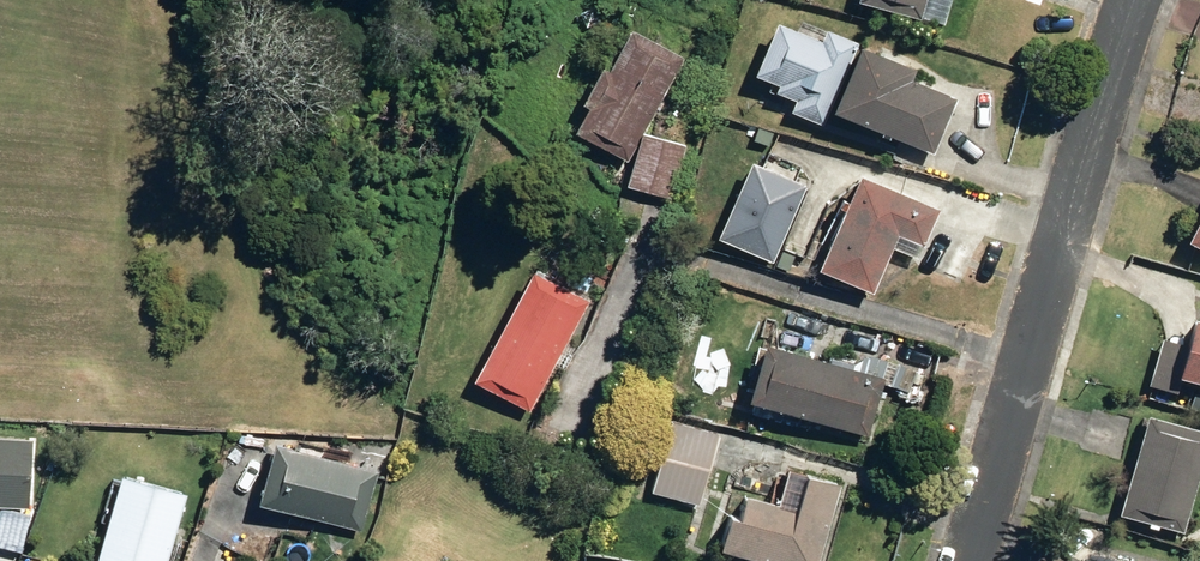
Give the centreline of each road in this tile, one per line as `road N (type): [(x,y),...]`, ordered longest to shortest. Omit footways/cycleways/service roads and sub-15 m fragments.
road 1 (residential): [(971,560),(1128,0)]

